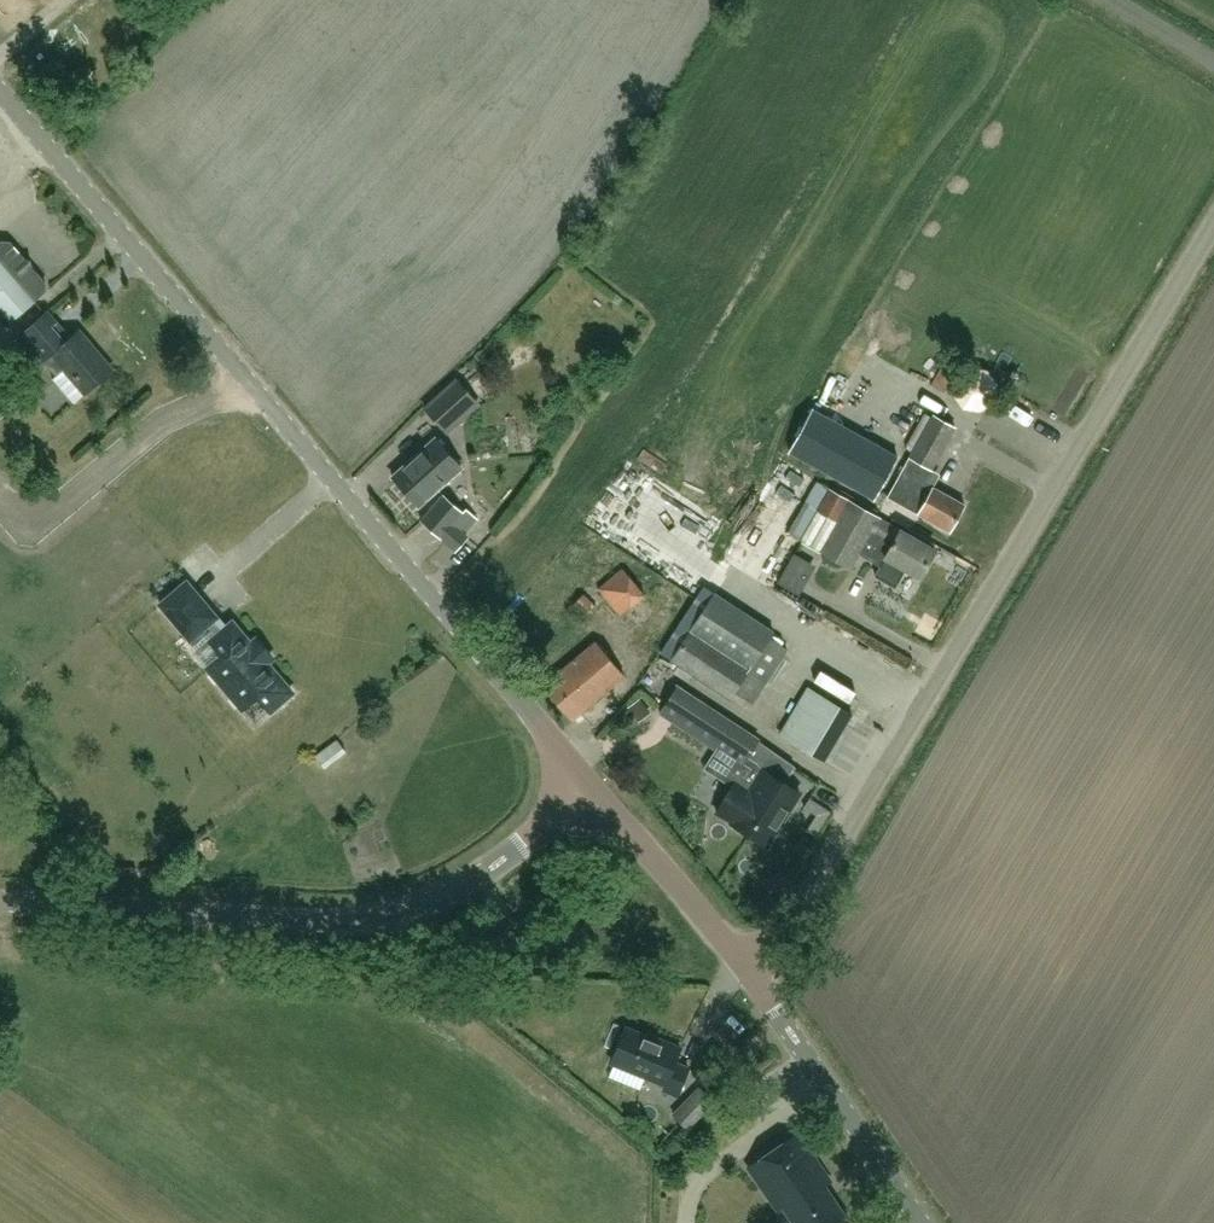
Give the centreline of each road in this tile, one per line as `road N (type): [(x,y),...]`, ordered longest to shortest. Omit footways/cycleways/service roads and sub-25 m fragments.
road 1 (tertiary): [(596,790),(0,93)]
road 2 (unclassified): [(757,981),(1213,225)]
road 3 (tertiary): [(0,901),(331,921),(381,915),(477,878),(596,790)]
road 4 (tertiary): [(922,1222),(757,981)]
road 5 (tertiary): [(757,981),(596,790)]
road 6 (unclassified): [(1213,63),(1112,0)]

